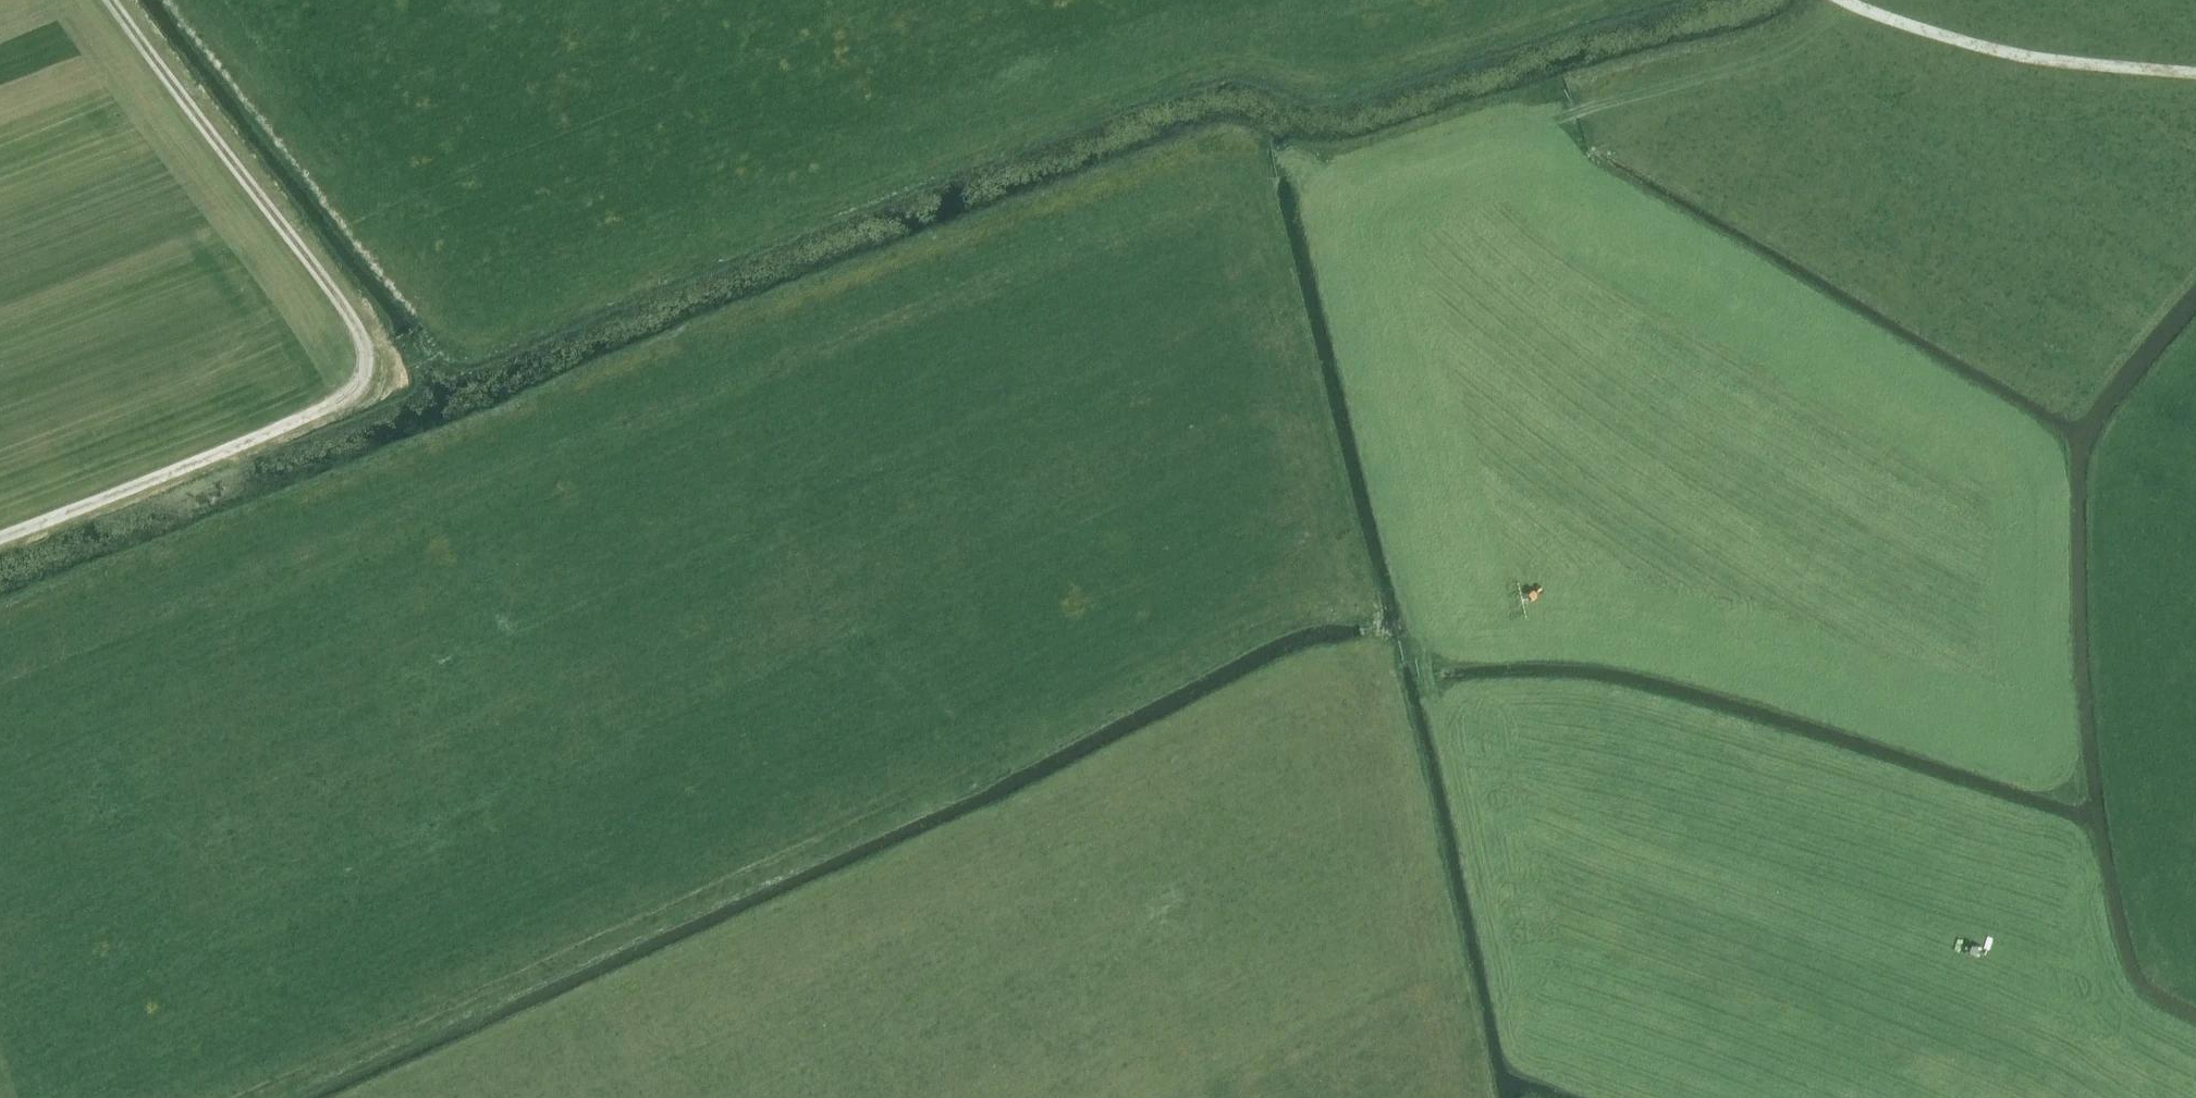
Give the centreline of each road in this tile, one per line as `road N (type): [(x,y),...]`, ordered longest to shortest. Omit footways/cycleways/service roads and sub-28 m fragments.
road 1 (track): [(0,537),(336,402),(362,371),(356,322),(114,0)]
road 2 (track): [(1844,0),(2042,60),(2195,72)]

